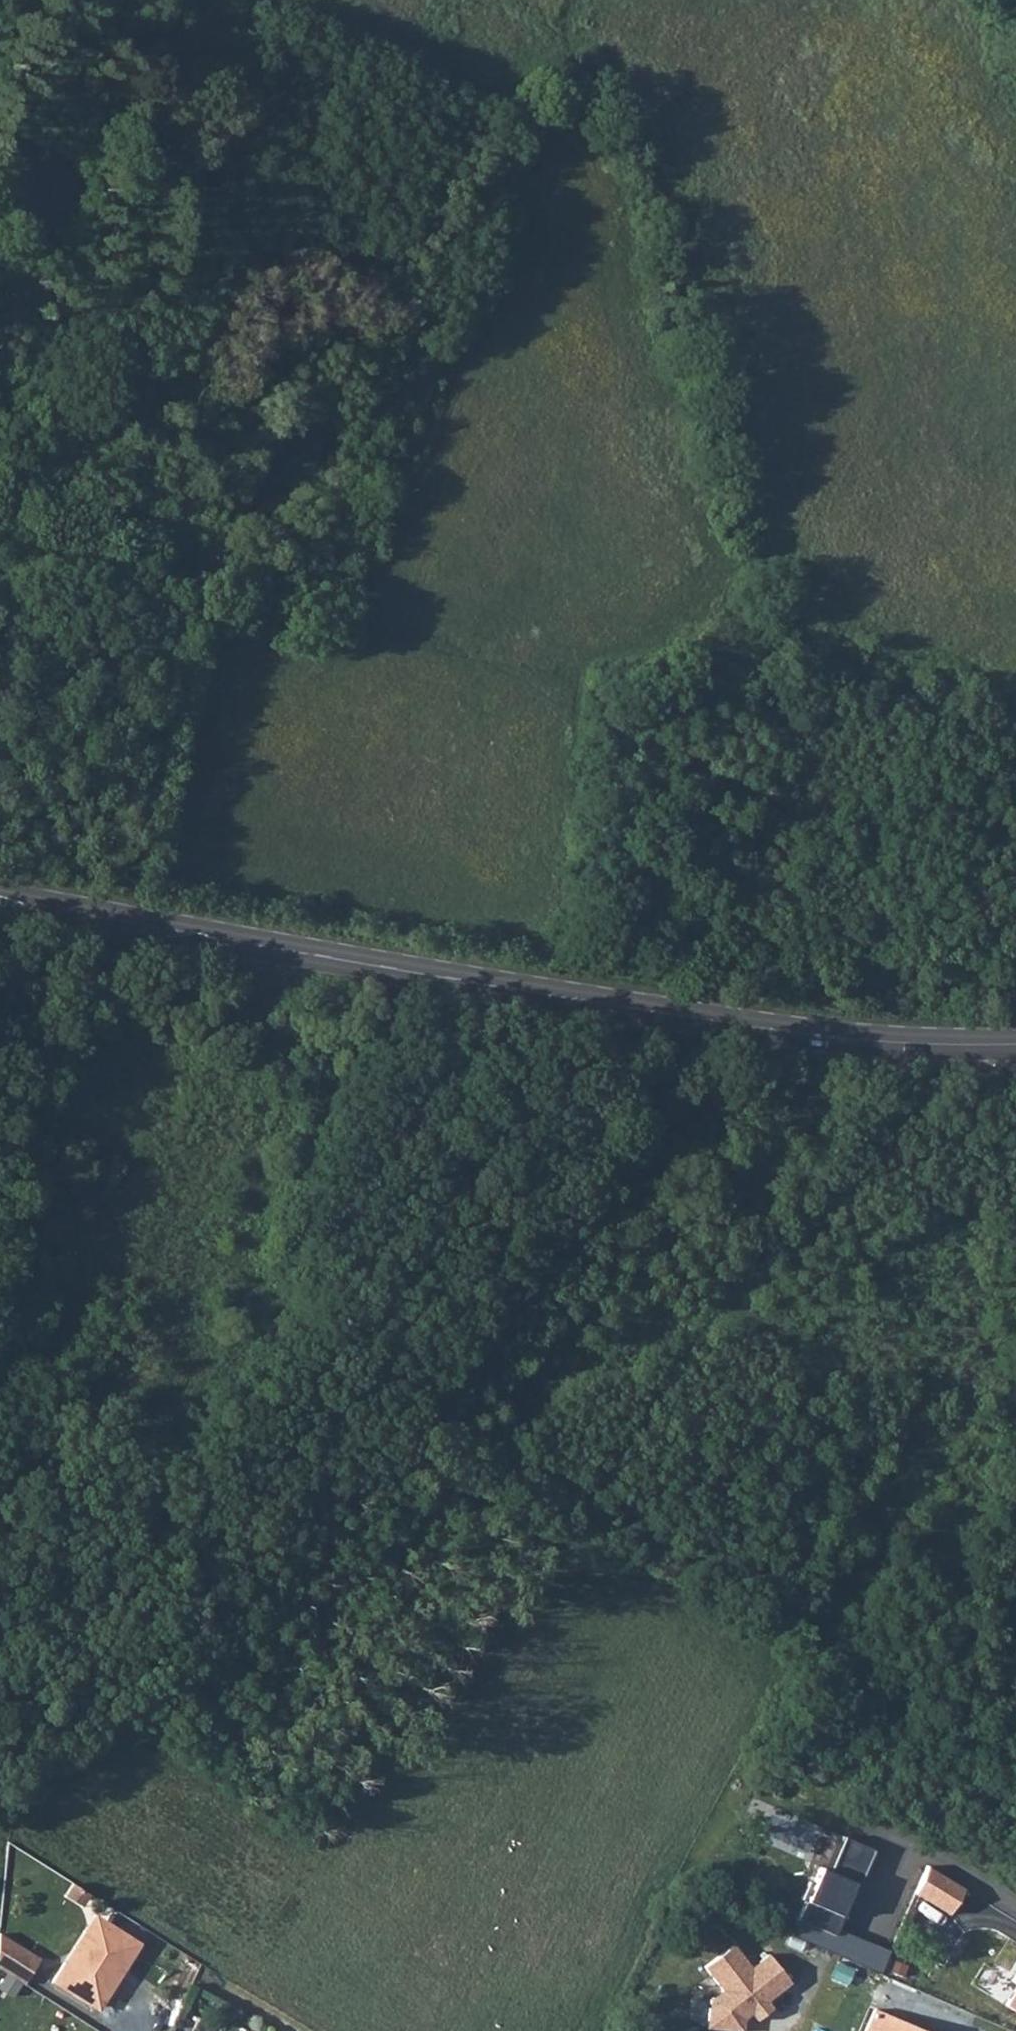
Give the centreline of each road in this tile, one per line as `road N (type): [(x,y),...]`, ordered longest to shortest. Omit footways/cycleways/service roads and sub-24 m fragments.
road 1 (secondary): [(1015,1045),(776,1033),(0,901)]

